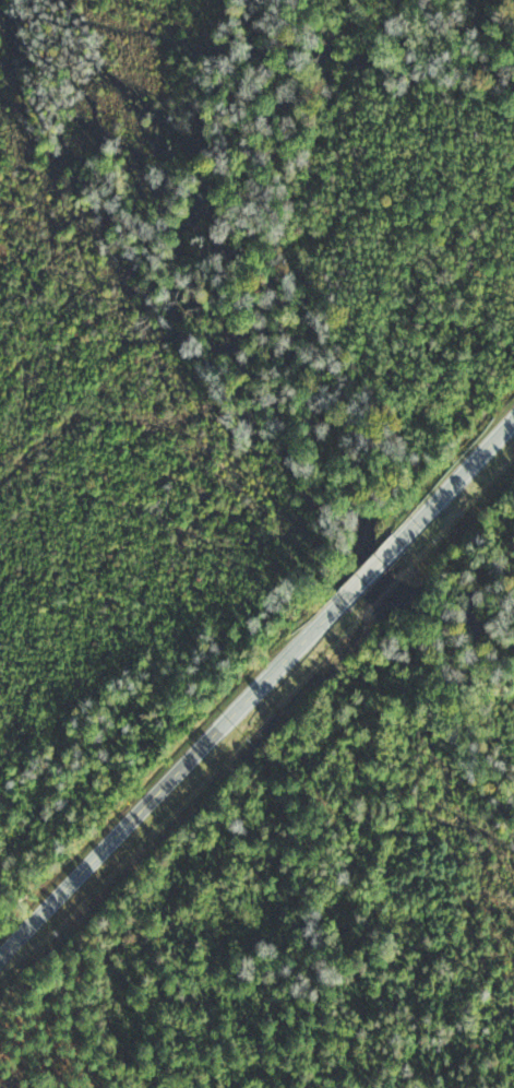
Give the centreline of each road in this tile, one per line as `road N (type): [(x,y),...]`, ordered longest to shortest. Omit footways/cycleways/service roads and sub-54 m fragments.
road 1 (secondary): [(0,959),(351,593)]
road 2 (secondary): [(399,542),(513,419)]

